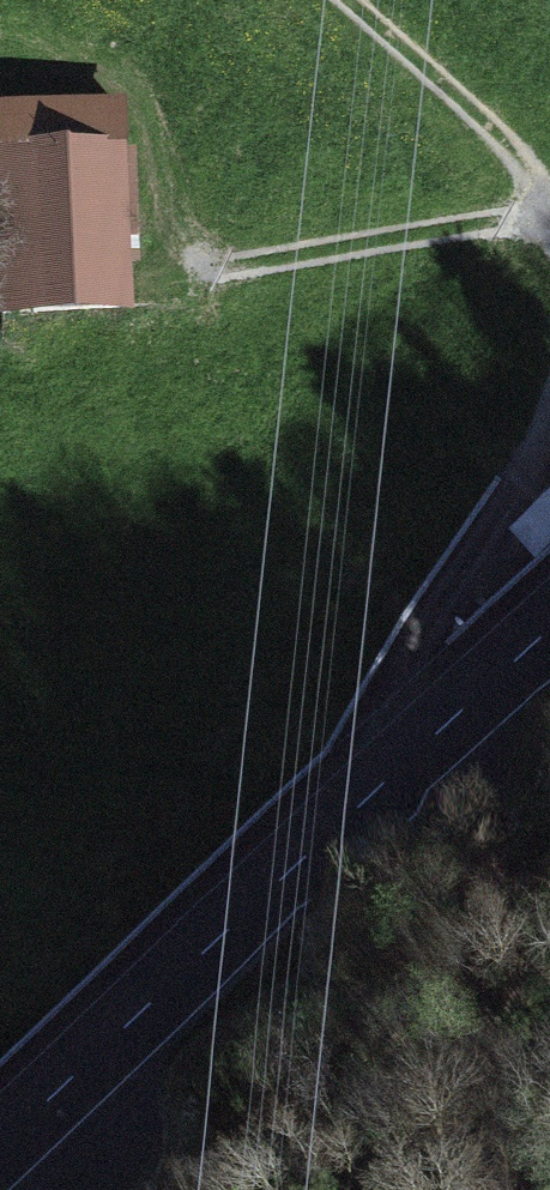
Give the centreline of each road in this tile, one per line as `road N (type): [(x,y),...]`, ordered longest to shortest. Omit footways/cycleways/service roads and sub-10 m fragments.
road 1 (secondary): [(0,1136),(549,619)]
road 2 (track): [(549,430),(353,805)]
road 3 (track): [(209,270),(549,242)]
road 4 (track): [(327,0),(443,96),(549,225)]

